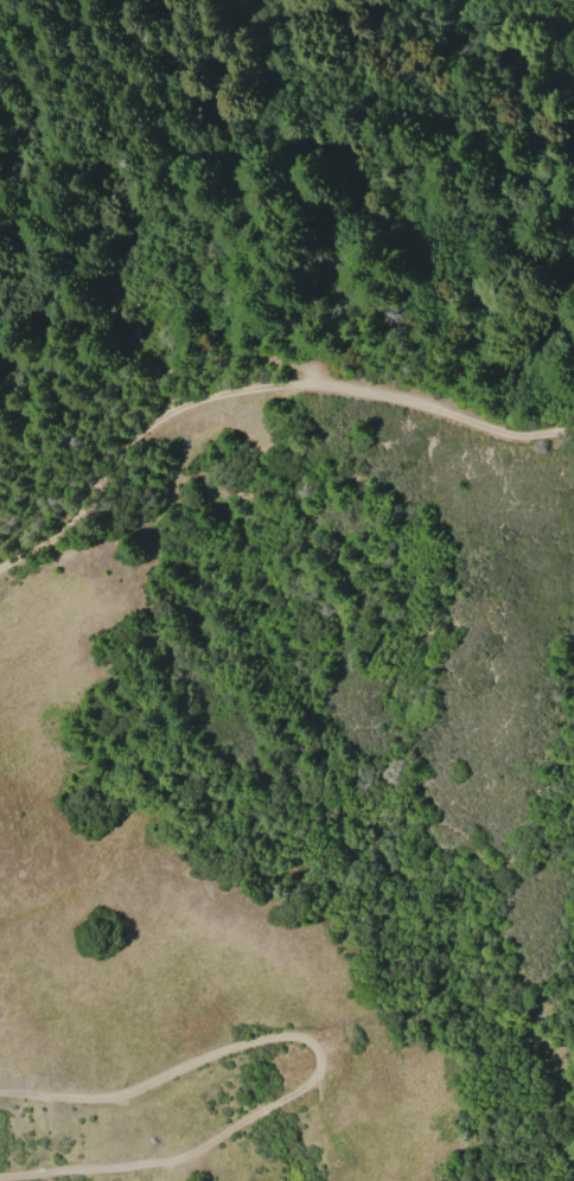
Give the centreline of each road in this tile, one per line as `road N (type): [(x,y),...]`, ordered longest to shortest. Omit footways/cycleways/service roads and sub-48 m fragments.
road 1 (residential): [(325,383),(168,384),(31,343),(0,310)]

